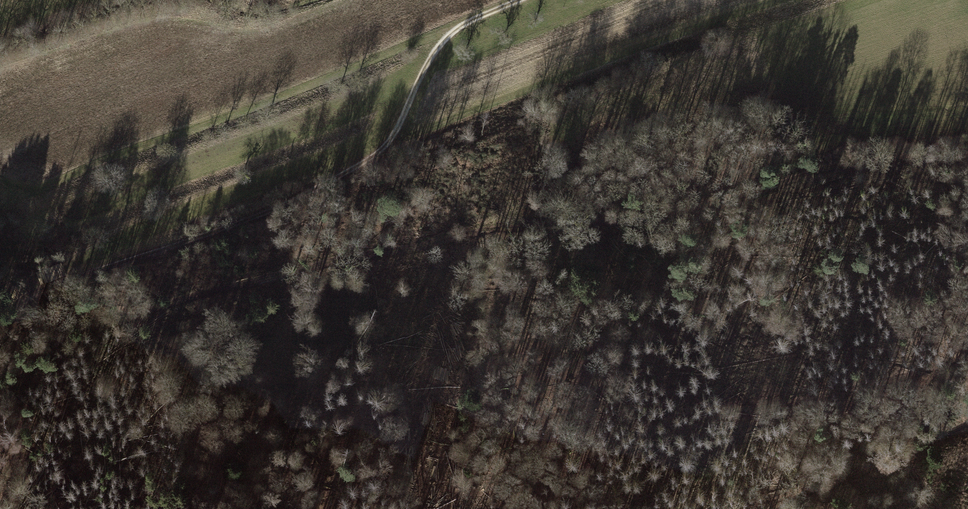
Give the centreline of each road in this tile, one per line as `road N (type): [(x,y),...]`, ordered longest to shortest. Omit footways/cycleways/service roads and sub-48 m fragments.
road 1 (track): [(0,334),(40,318),(154,309),(499,226),(572,229),(828,167),(967,156)]
road 2 (track): [(0,321),(21,300),(294,201),(367,166),(396,135),(443,43),(524,0)]
road 3 (track): [(939,508),(909,459),(905,427),(921,389),(967,356)]

